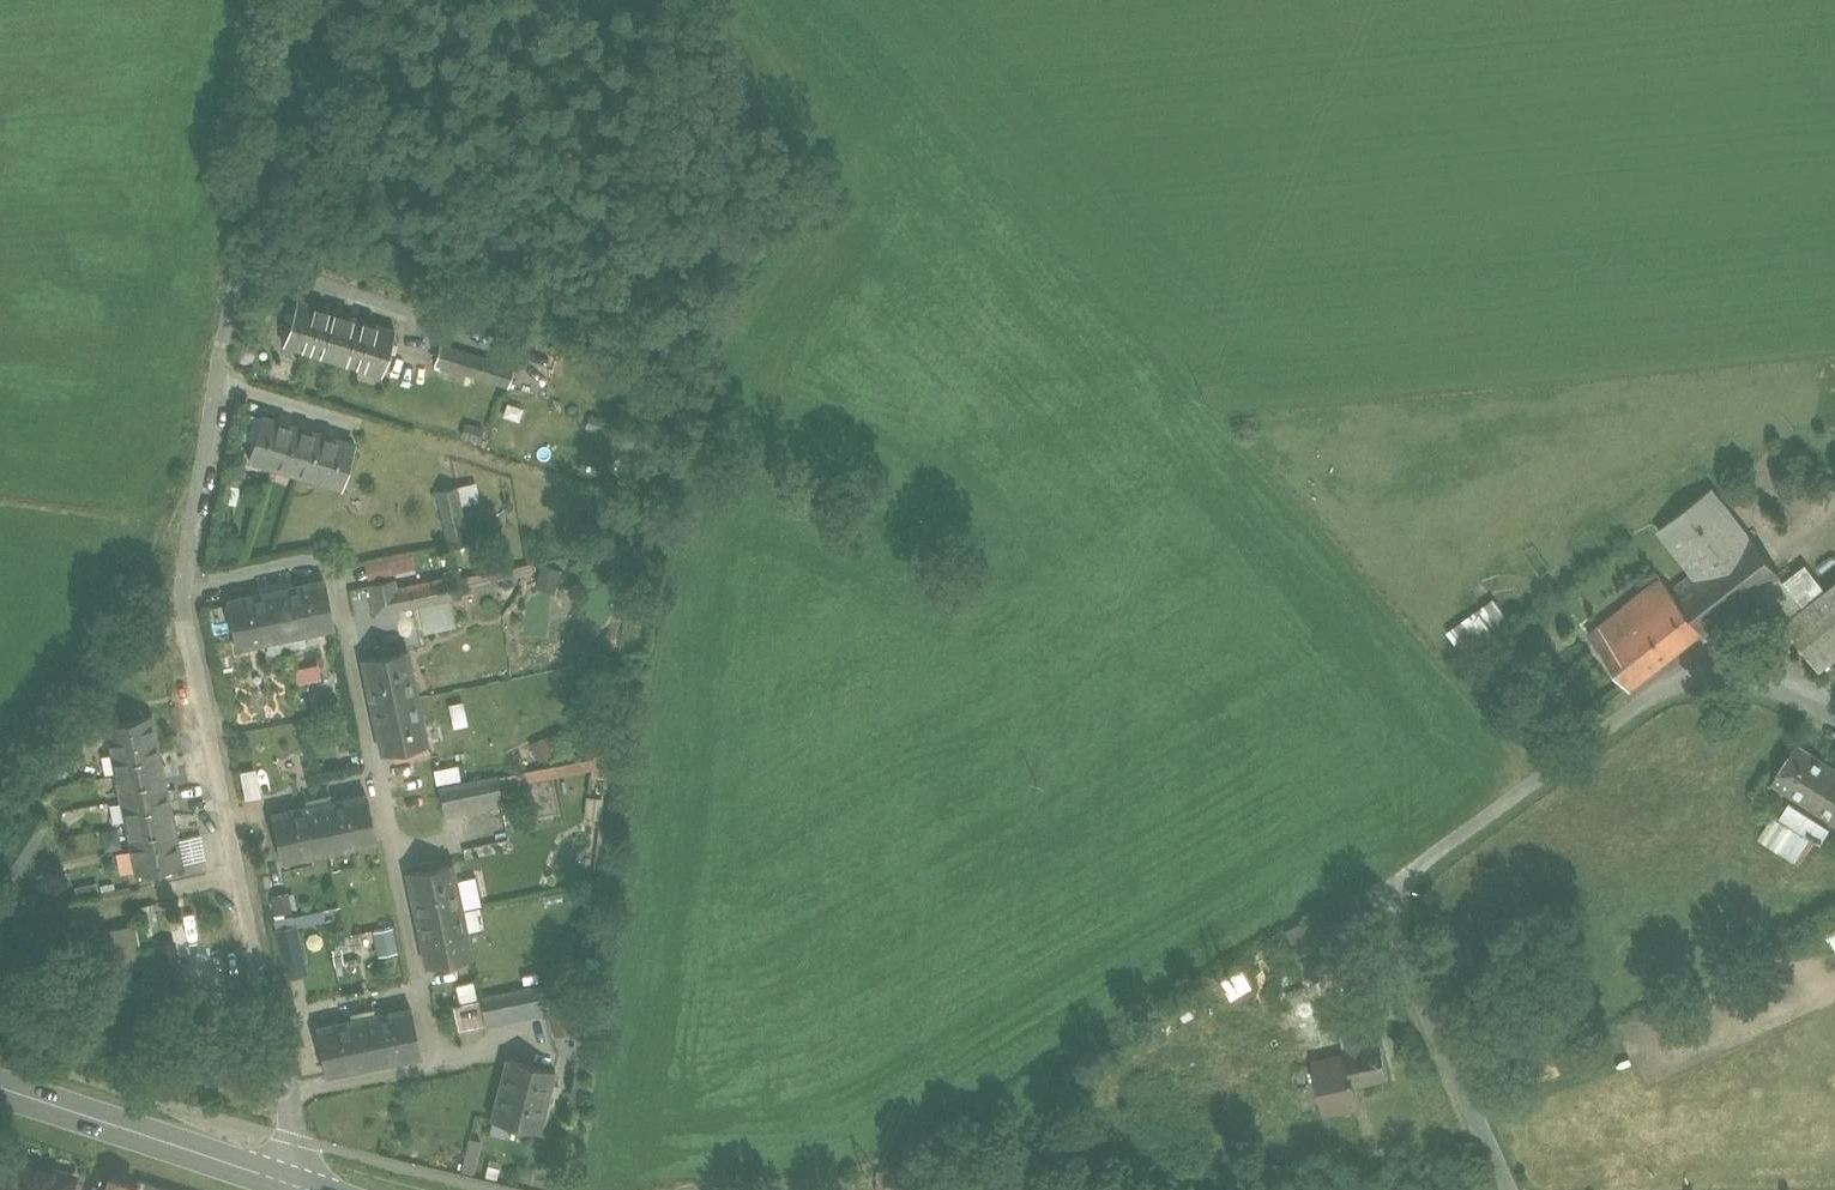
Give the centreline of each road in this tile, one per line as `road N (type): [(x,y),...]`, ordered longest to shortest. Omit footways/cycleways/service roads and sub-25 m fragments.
road 1 (residential): [(1834,706),(1747,652),(1716,653),(1425,860),(1407,881),(1397,908),(1404,964),(1507,1189)]
road 2 (residential): [(289,1093),(441,1065),(327,558),(186,585)]
road 3 (residential): [(289,1093),(192,671),(186,585)]
road 4 (residential): [(186,585),(246,252)]
road 5 (secondary): [(300,1187),(0,1088)]
road 6 (track): [(325,0),(246,252)]

